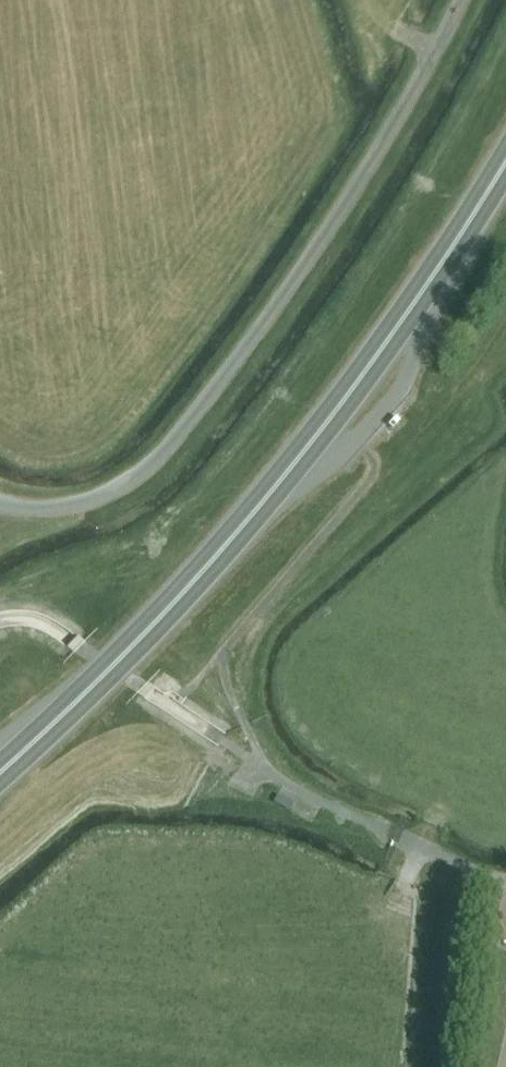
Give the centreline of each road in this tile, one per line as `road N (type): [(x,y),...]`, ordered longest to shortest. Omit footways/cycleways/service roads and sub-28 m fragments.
road 1 (trunk): [(0,769),(253,512),(361,379),(505,160)]
road 2 (unclassified): [(0,504),(51,508),(101,496),(146,468),(178,434),(351,194),(461,0)]
road 3 (track): [(505,881),(395,836),(261,765)]

